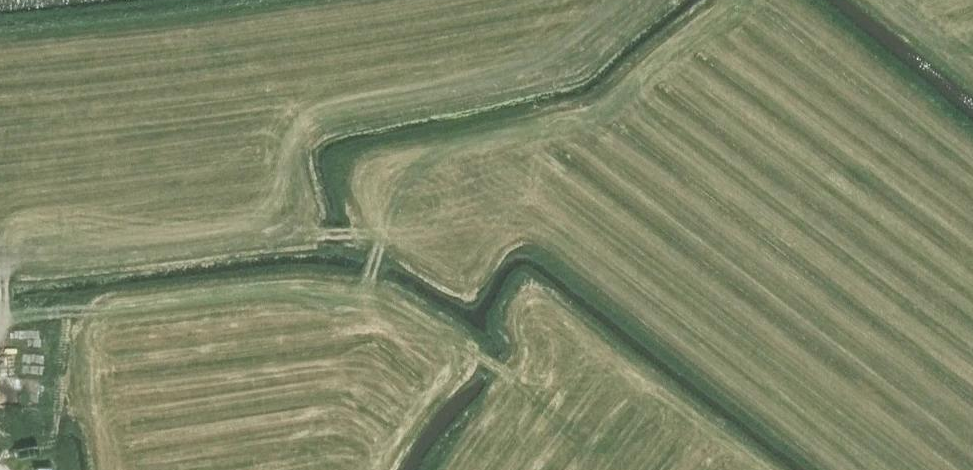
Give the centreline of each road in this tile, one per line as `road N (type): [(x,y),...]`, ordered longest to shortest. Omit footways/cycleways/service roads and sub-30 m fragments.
road 1 (track): [(0,332),(3,259),(19,246),(90,259),(245,240),(283,209),(304,131),(323,119),(513,82),(569,53),(629,0)]
road 2 (track): [(0,38),(295,0)]

